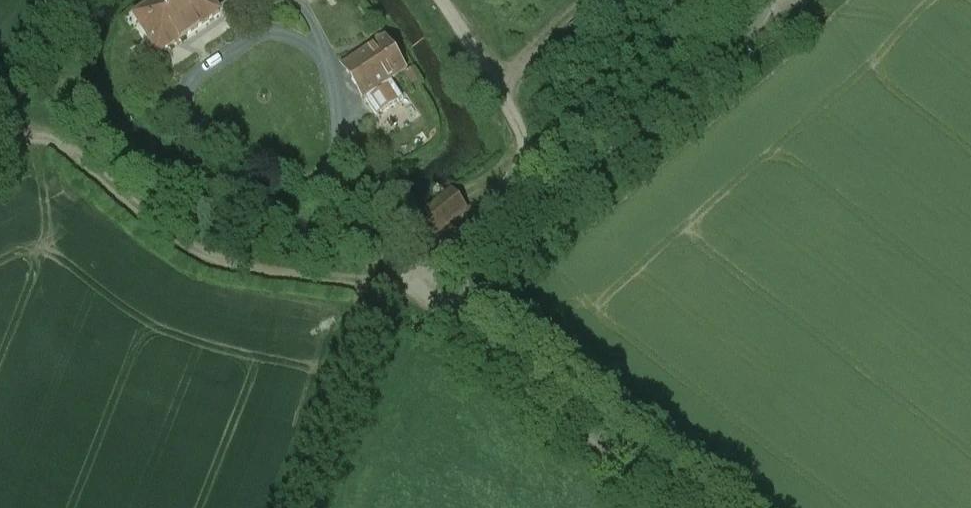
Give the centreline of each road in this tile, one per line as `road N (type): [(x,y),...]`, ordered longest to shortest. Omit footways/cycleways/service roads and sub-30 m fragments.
road 1 (unclassified): [(691,507),(456,322),(456,300),(746,36),(770,0)]
road 2 (track): [(0,147),(43,134),(173,234),(231,261),(363,282),(414,281)]

